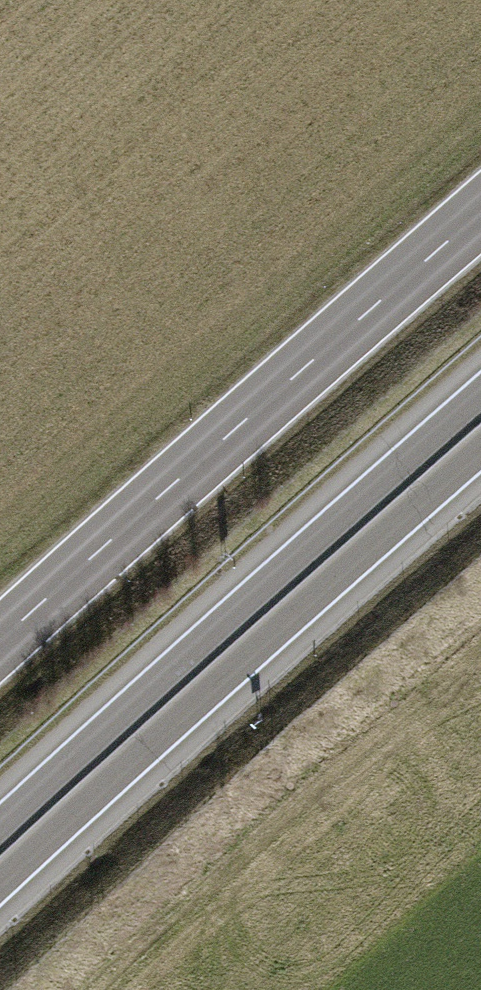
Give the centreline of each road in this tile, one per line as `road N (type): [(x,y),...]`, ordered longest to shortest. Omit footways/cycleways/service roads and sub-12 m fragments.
road 1 (trunk): [(0,881),(480,448)]
road 2 (trunk): [(480,393),(0,825)]
road 3 (primary): [(0,641),(480,212)]

